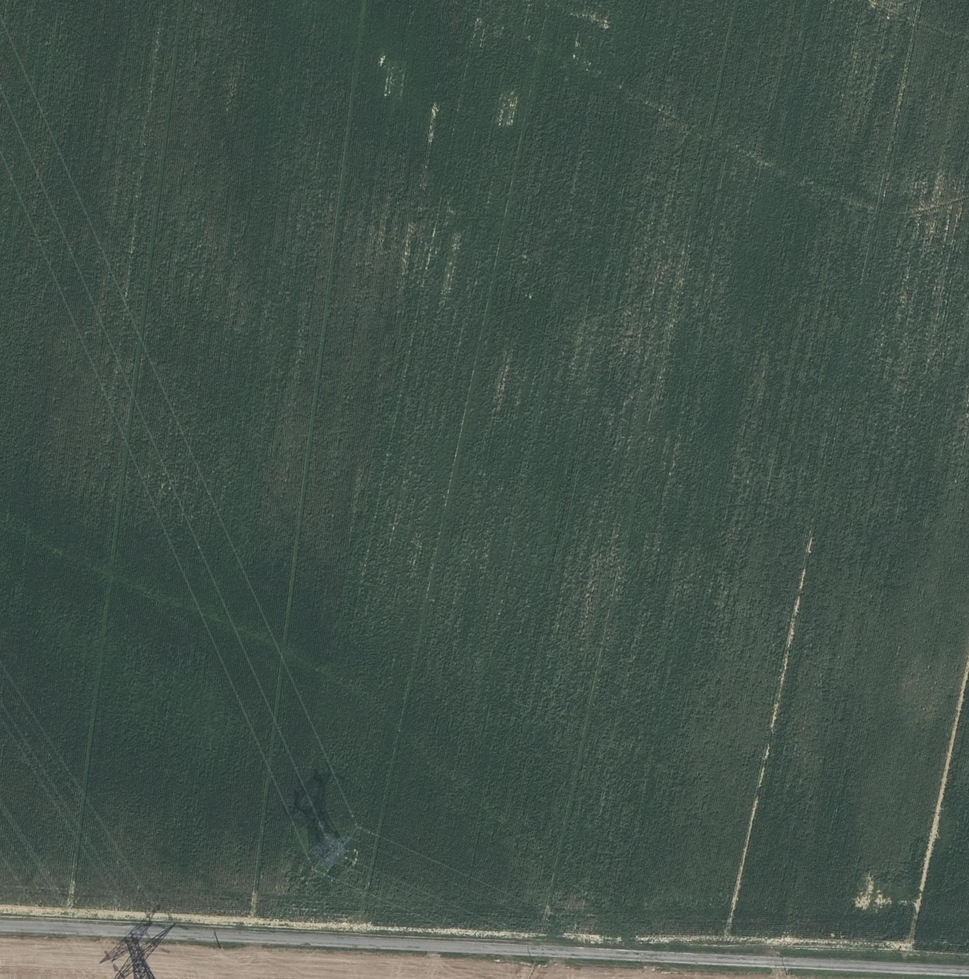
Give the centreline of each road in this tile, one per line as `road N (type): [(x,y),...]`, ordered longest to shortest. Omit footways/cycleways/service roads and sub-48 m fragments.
road 1 (unclassified): [(0,928),(968,975)]

